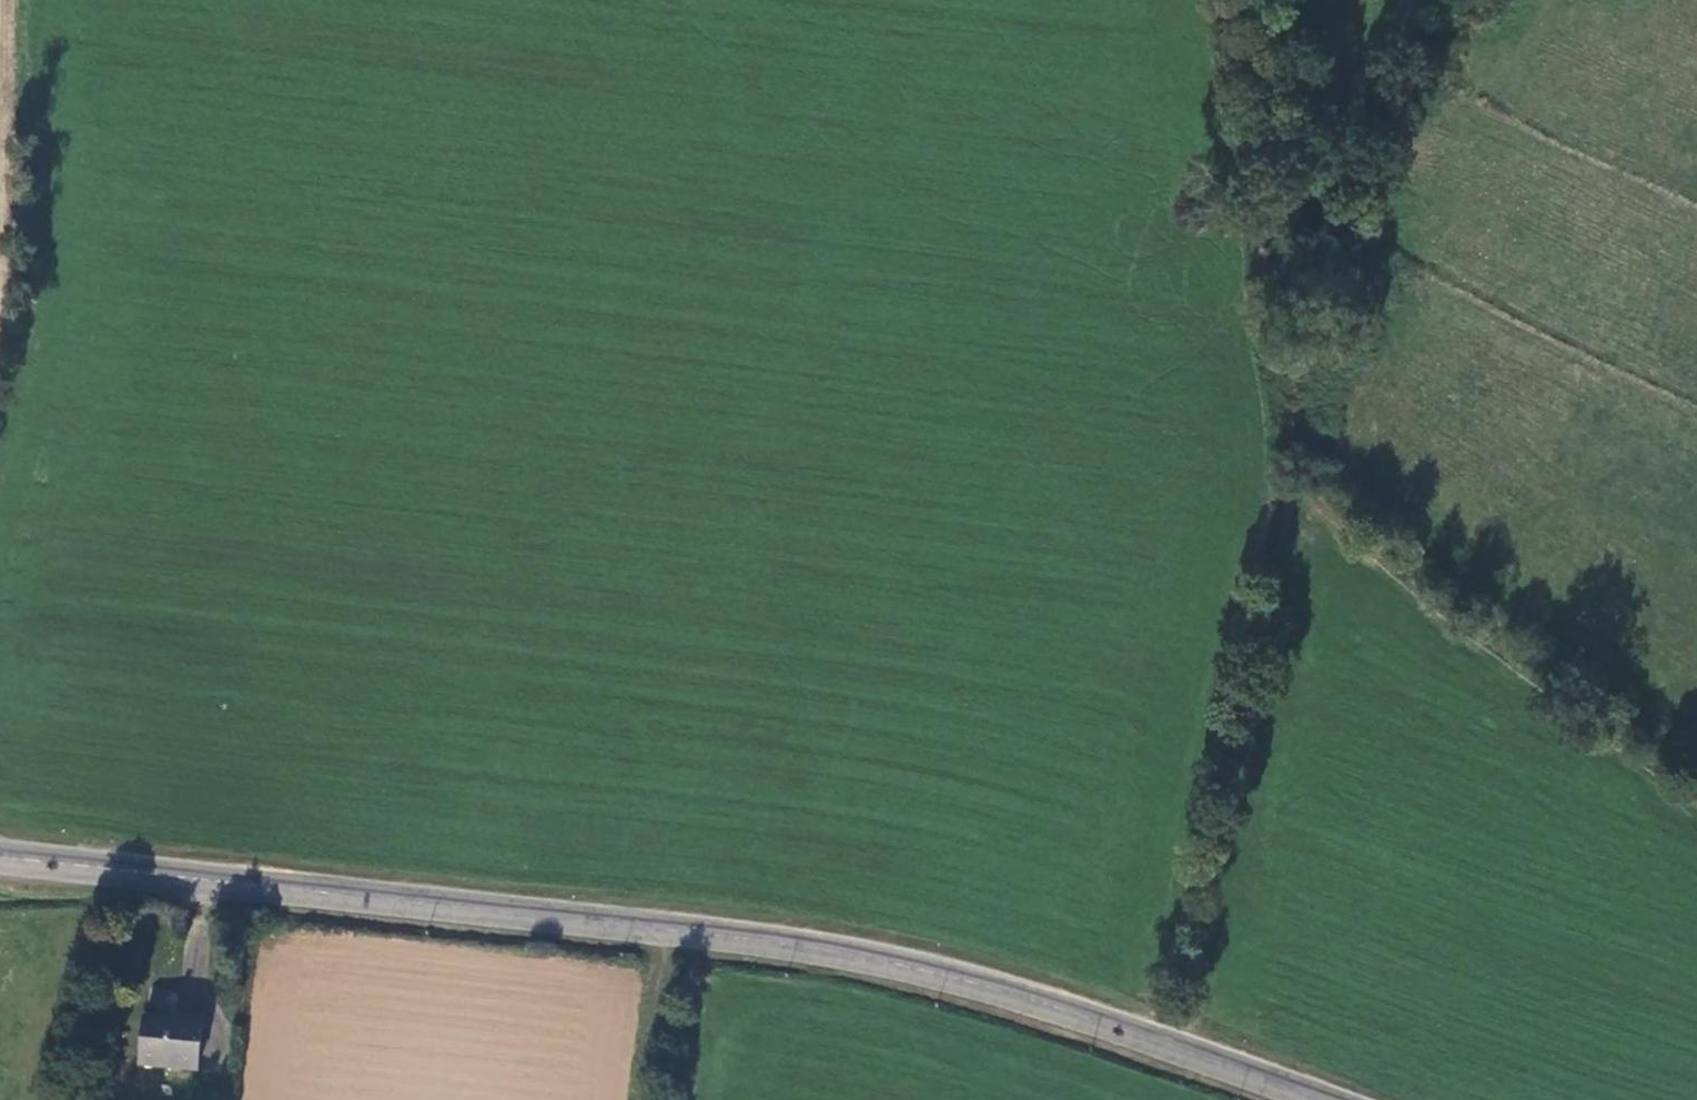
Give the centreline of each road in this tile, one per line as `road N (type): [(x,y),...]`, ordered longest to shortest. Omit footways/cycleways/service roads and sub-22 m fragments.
road 1 (secondary): [(1306,1099),(955,986),(802,955),(0,860)]

